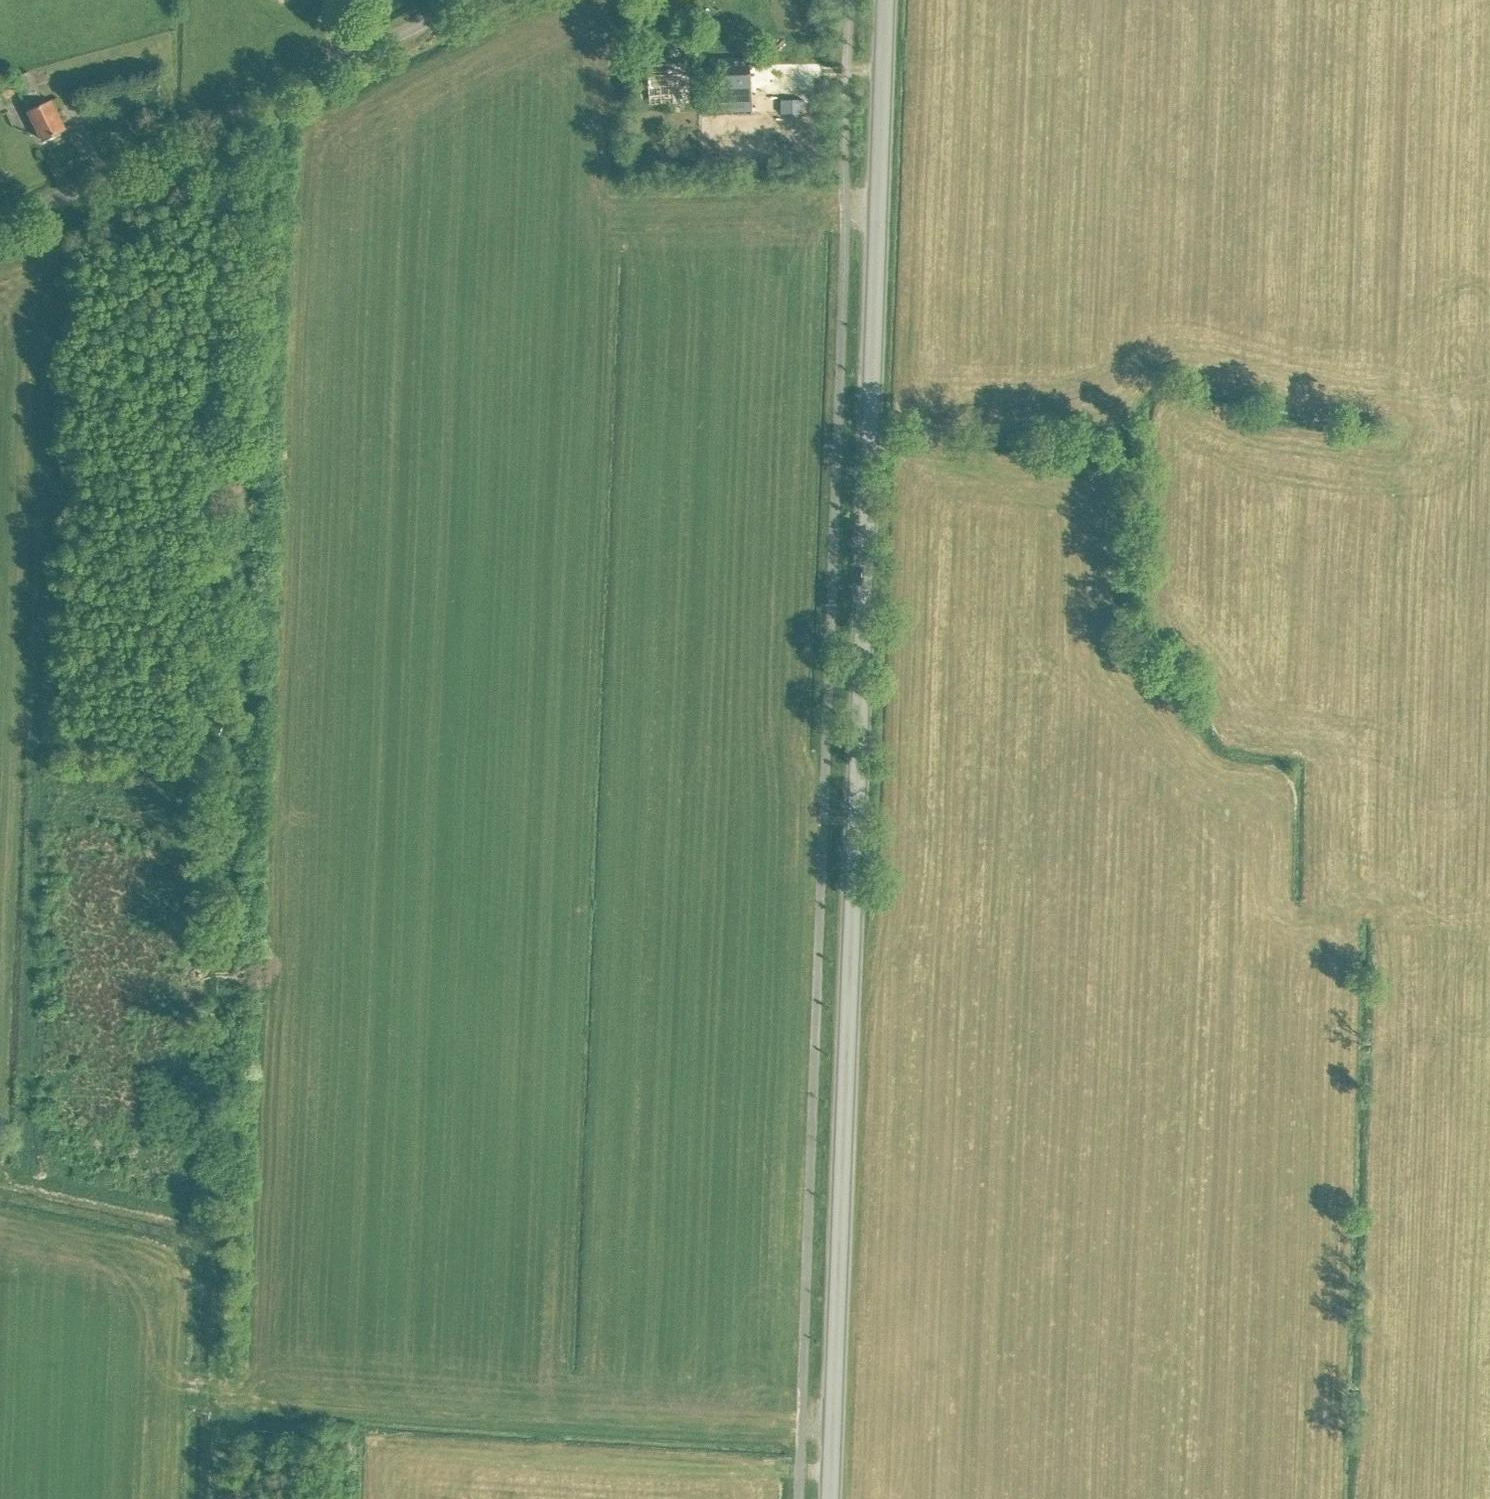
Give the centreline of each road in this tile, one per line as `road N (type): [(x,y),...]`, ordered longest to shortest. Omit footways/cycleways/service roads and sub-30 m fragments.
road 1 (tertiary): [(838,1498),(890,0)]
road 2 (unclassified): [(0,233),(466,0)]

